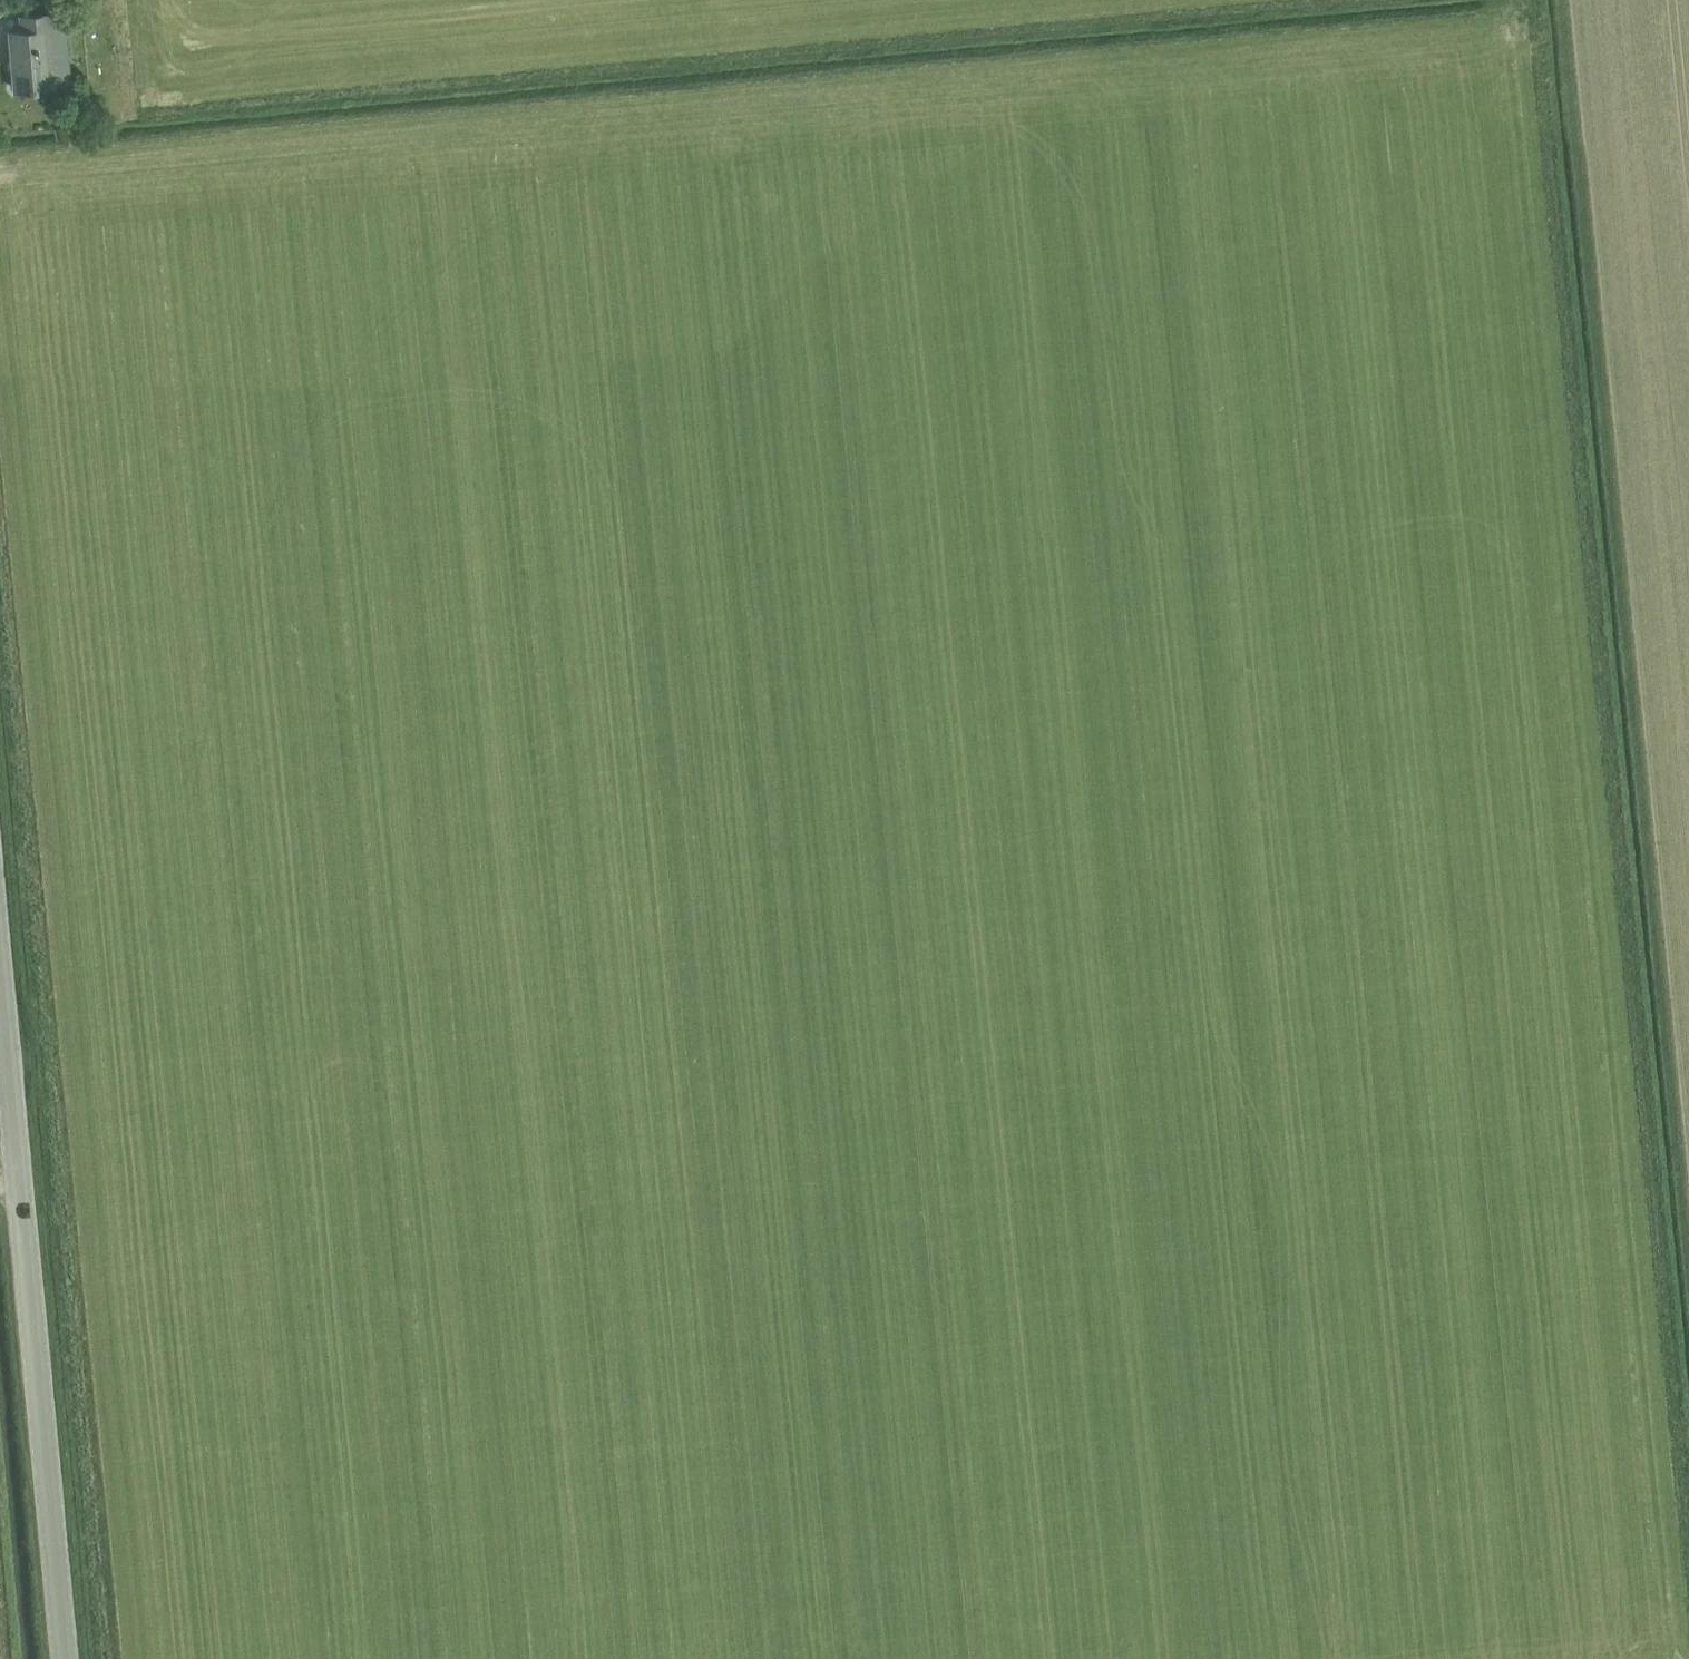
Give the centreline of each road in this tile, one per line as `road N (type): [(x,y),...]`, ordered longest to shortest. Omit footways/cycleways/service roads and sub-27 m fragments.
road 1 (tertiary): [(65,1658),(0,976)]

